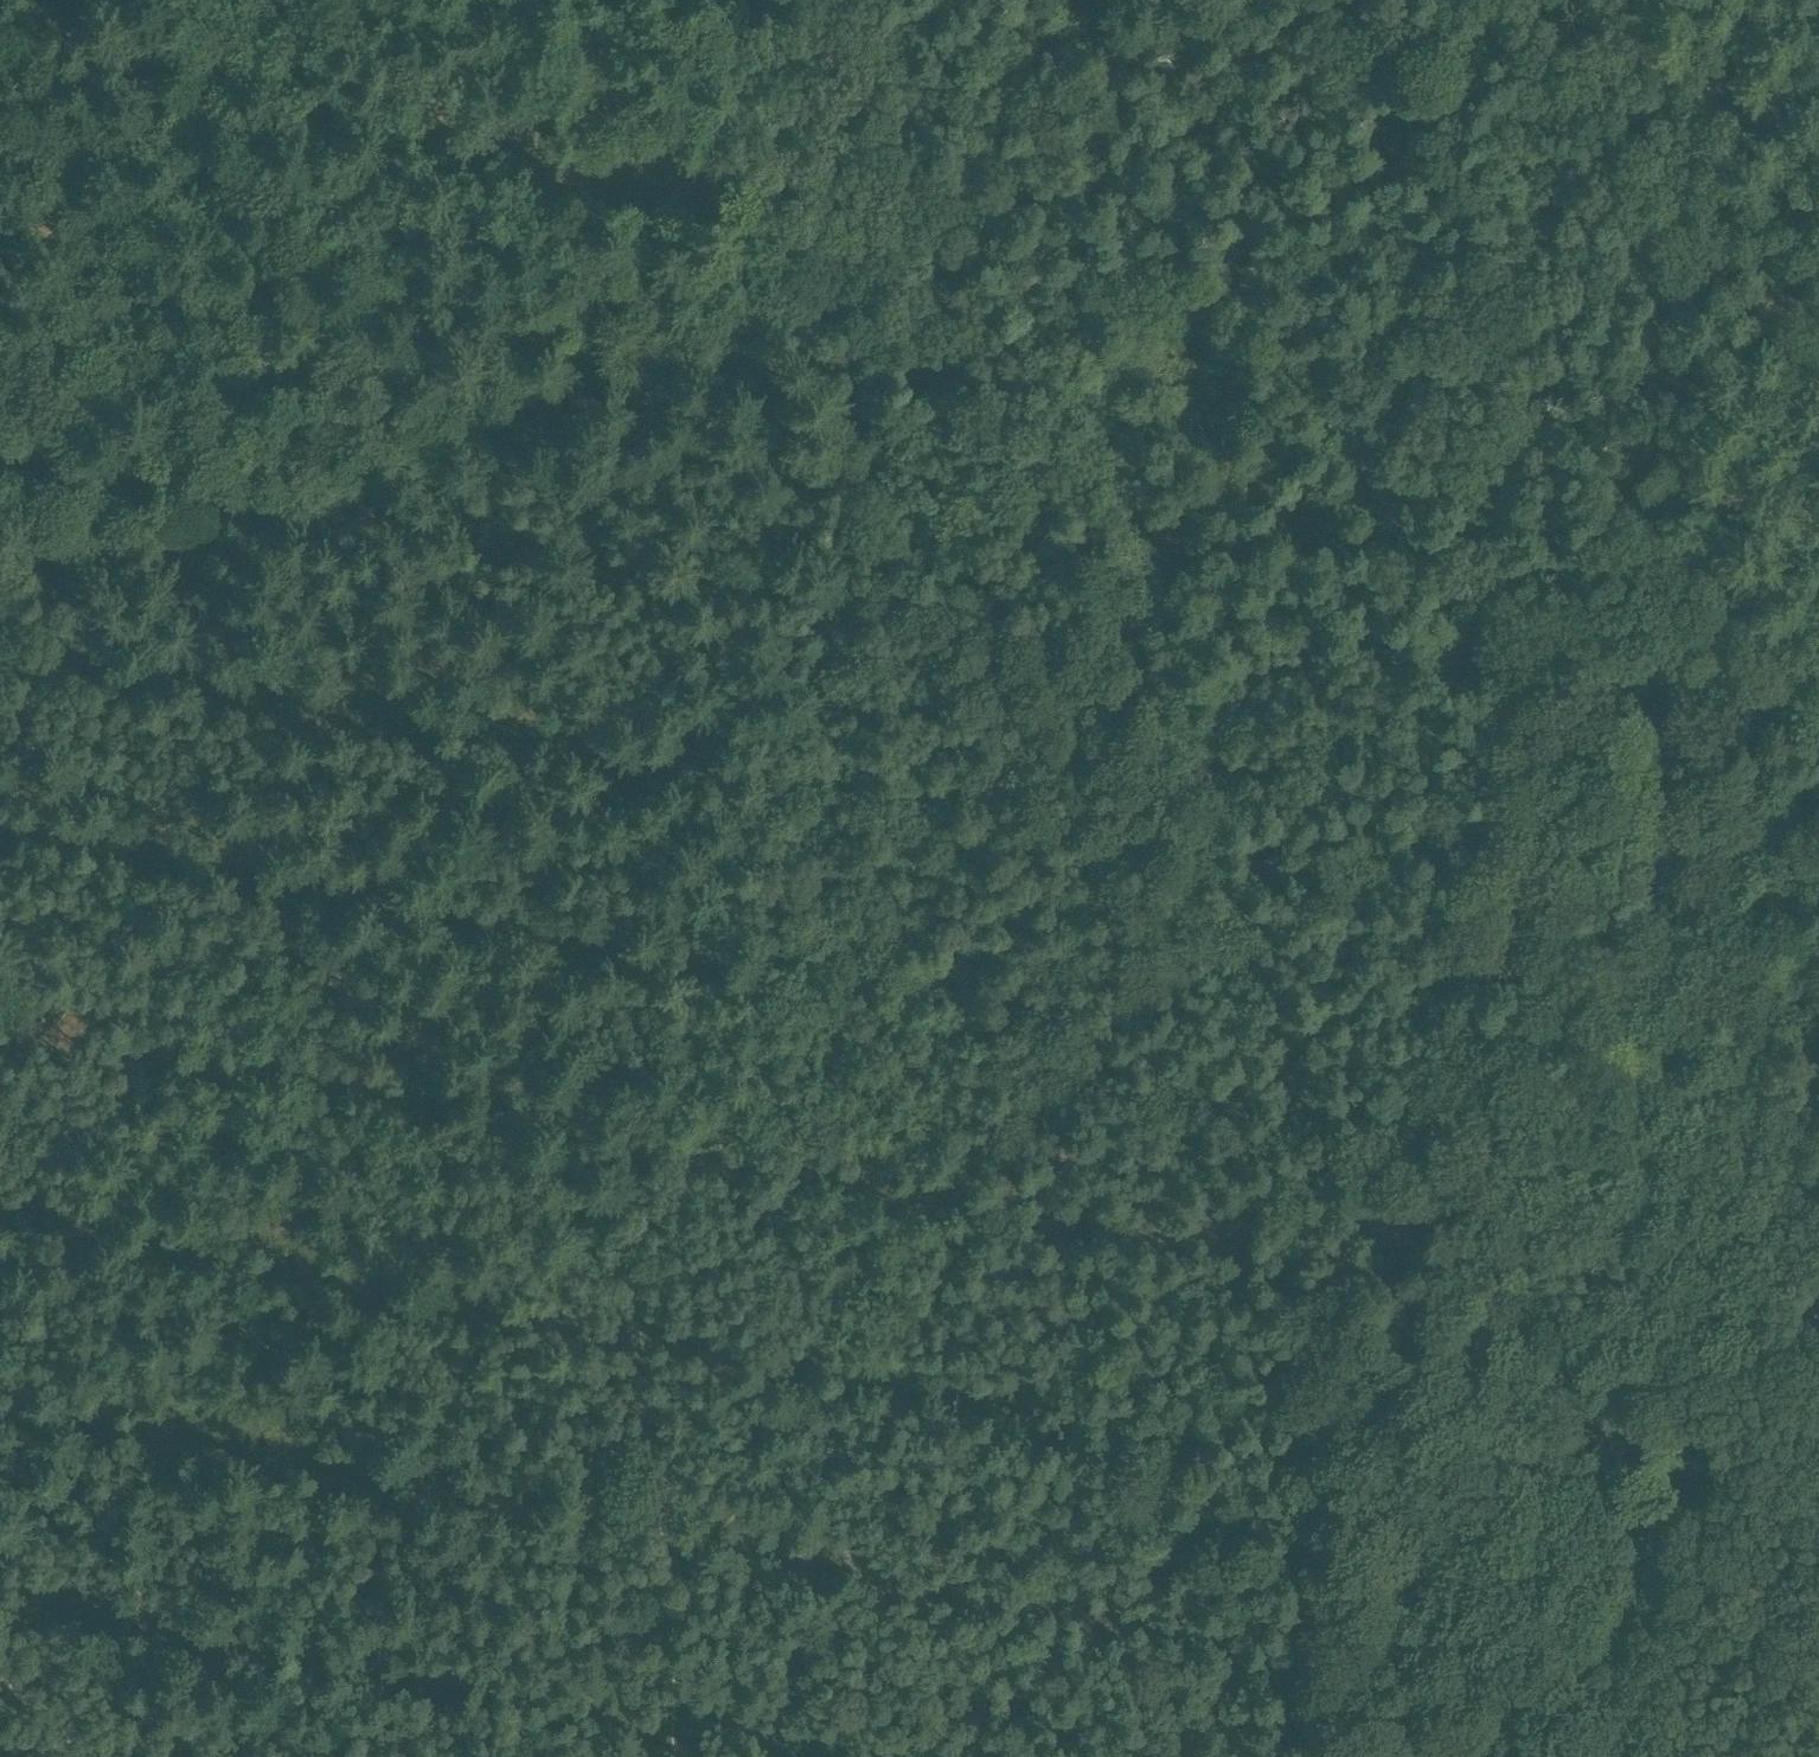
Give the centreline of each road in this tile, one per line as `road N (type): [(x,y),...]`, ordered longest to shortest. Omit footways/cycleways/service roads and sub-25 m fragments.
road 1 (track): [(1287,1756),(1361,1249),(1529,667),(1751,0)]
road 2 (track): [(120,1756),(0,1649)]

